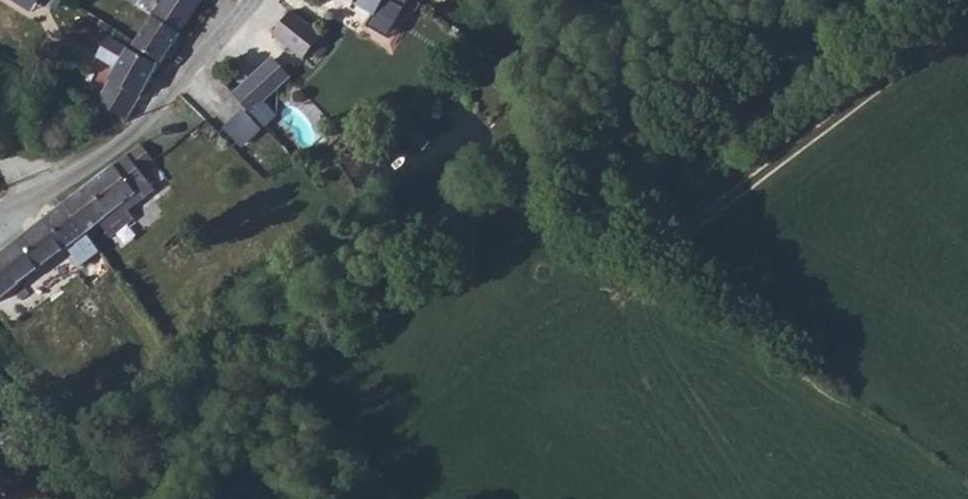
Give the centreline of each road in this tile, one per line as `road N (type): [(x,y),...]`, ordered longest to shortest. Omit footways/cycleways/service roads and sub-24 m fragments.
road 1 (unclassified): [(248,0),(123,135),(0,204)]

